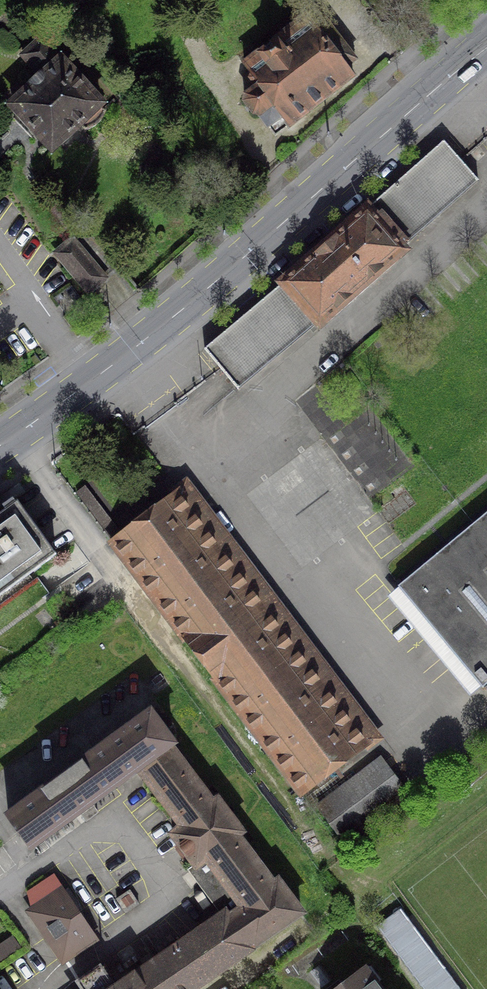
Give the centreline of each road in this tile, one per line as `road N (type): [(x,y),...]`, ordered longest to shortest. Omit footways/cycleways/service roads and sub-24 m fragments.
road 1 (primary): [(486,43),(173,318),(0,445)]

